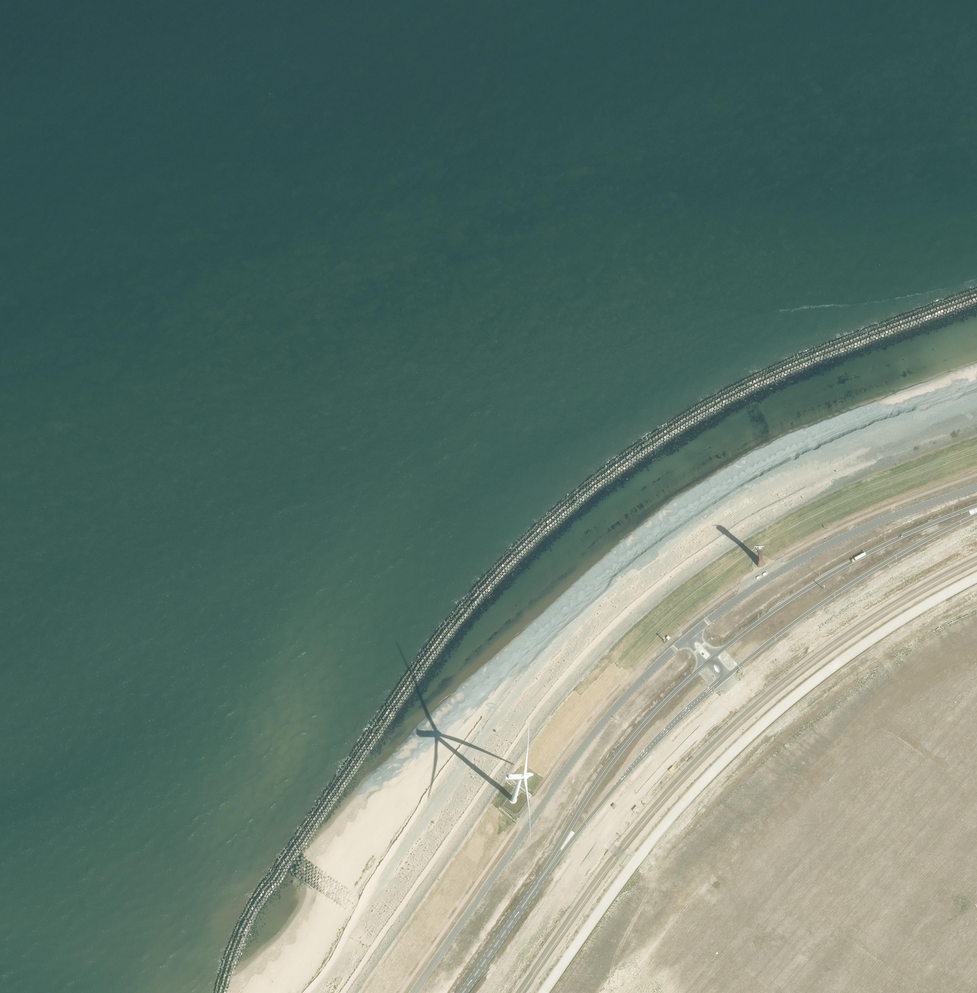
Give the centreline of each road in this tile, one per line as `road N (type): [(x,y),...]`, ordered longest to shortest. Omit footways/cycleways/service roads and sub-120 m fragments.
road 1 (unclassified): [(685,641),(592,737),(414,992)]
road 2 (unclassified): [(976,488),(836,543),(693,634)]
road 3 (secondary): [(976,508),(840,571),(713,659)]
road 4 (secondary): [(729,676),(851,586),(976,517)]
road 5 (secondary): [(705,666),(628,745),(547,872)]
road 6 (secondary): [(547,872),(630,772),(722,683)]
road 7 (unclassified): [(652,874),(797,758)]
road 8 (unclassified): [(786,753),(699,823),(652,874)]
road 9 (unclassified): [(797,758),(924,630)]
road 10 (unclassified): [(924,630),(877,663),(793,746)]
road 11 (secondary): [(547,872),(463,992)]
road 12 (unclassified): [(566,992),(652,874)]

